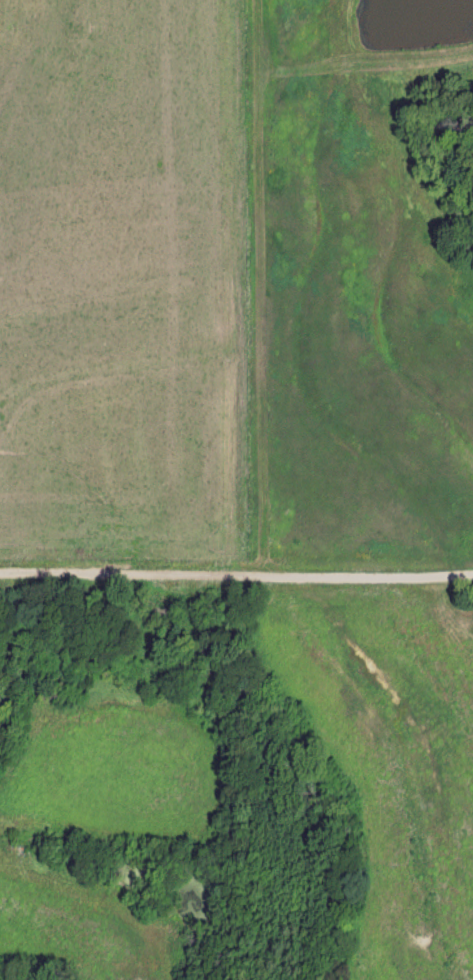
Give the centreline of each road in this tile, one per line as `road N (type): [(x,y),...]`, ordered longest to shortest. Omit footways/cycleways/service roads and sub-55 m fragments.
road 1 (residential): [(472,558),(0,546)]

